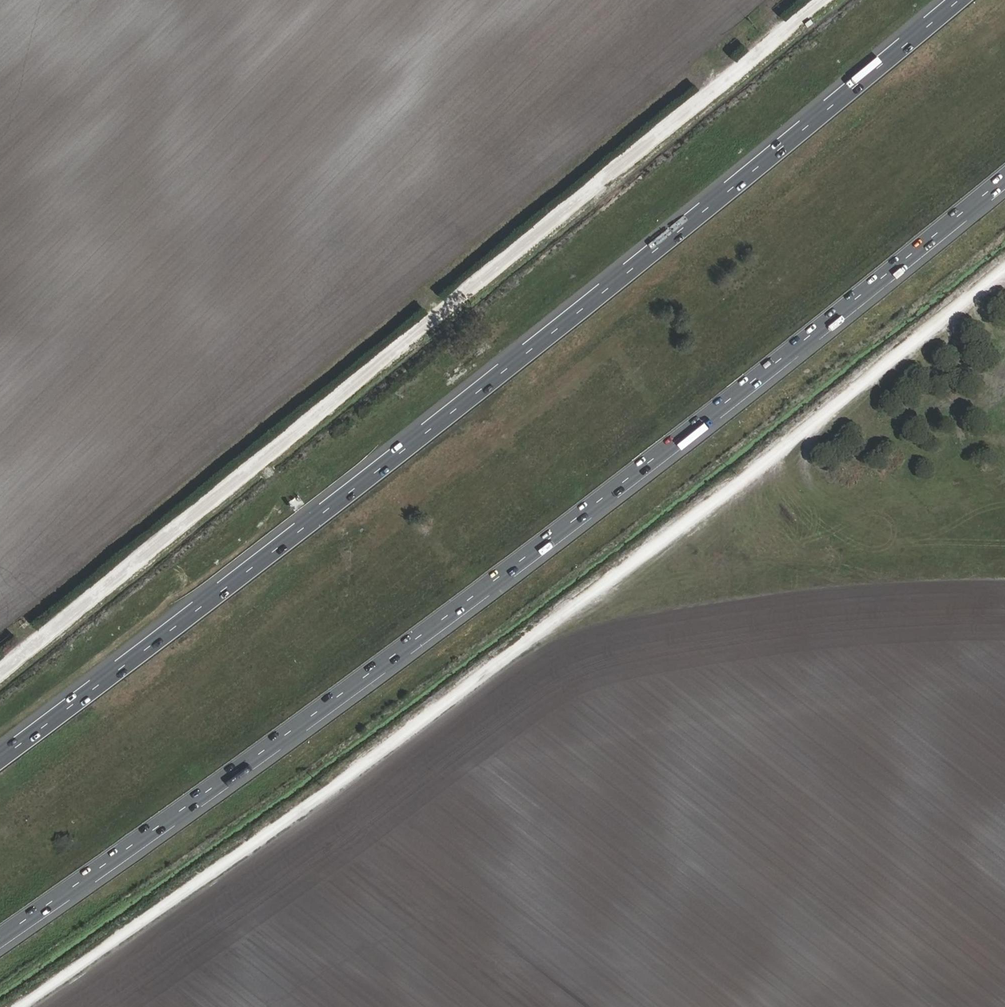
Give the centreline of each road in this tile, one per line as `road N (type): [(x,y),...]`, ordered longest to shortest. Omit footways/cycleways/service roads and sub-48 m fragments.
road 1 (motorway): [(0,938),(256,758),(716,413),(1004,180)]
road 2 (track): [(19,1006),(574,609),(1004,270)]
road 3 (motorway): [(958,0),(640,264),(0,757)]
road 4 (track): [(825,0),(0,672)]

